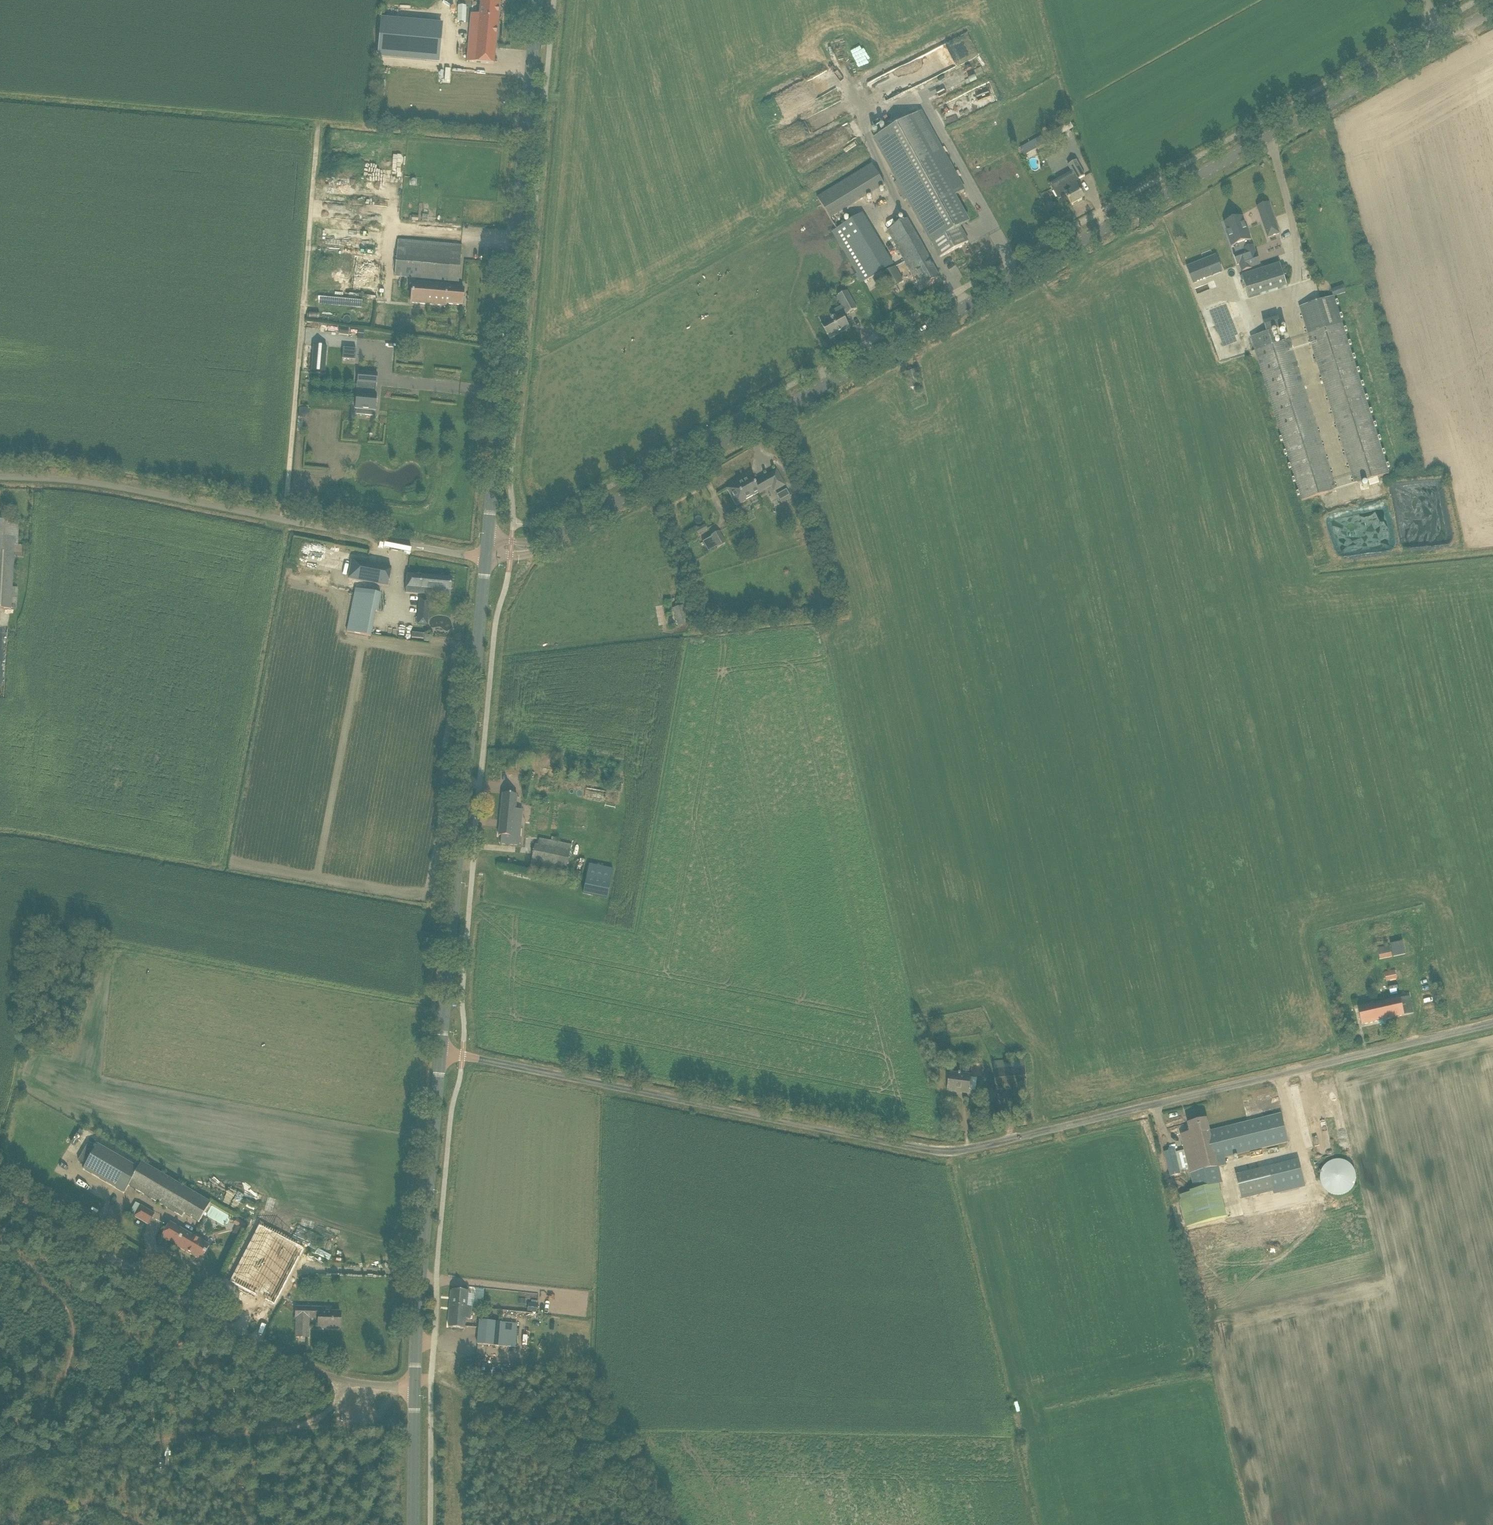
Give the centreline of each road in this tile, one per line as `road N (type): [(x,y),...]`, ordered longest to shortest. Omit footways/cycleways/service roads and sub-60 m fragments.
road 1 (tertiary): [(543,545),(1492,14)]
road 2 (unclassified): [(442,1052),(934,1154),(1492,1024)]
road 3 (tertiary): [(487,555),(538,0)]
road 4 (tertiary): [(442,1052),(487,555)]
road 5 (unclassified): [(487,555),(116,489),(0,477)]
road 6 (unclassified): [(414,1385),(348,1381),(301,1365),(0,1194)]
road 7 (track): [(0,1468),(311,1424),(348,1381)]
road 8 (tertiary): [(414,1385),(442,1052)]
road 9 (tertiary): [(413,1524),(414,1385)]

